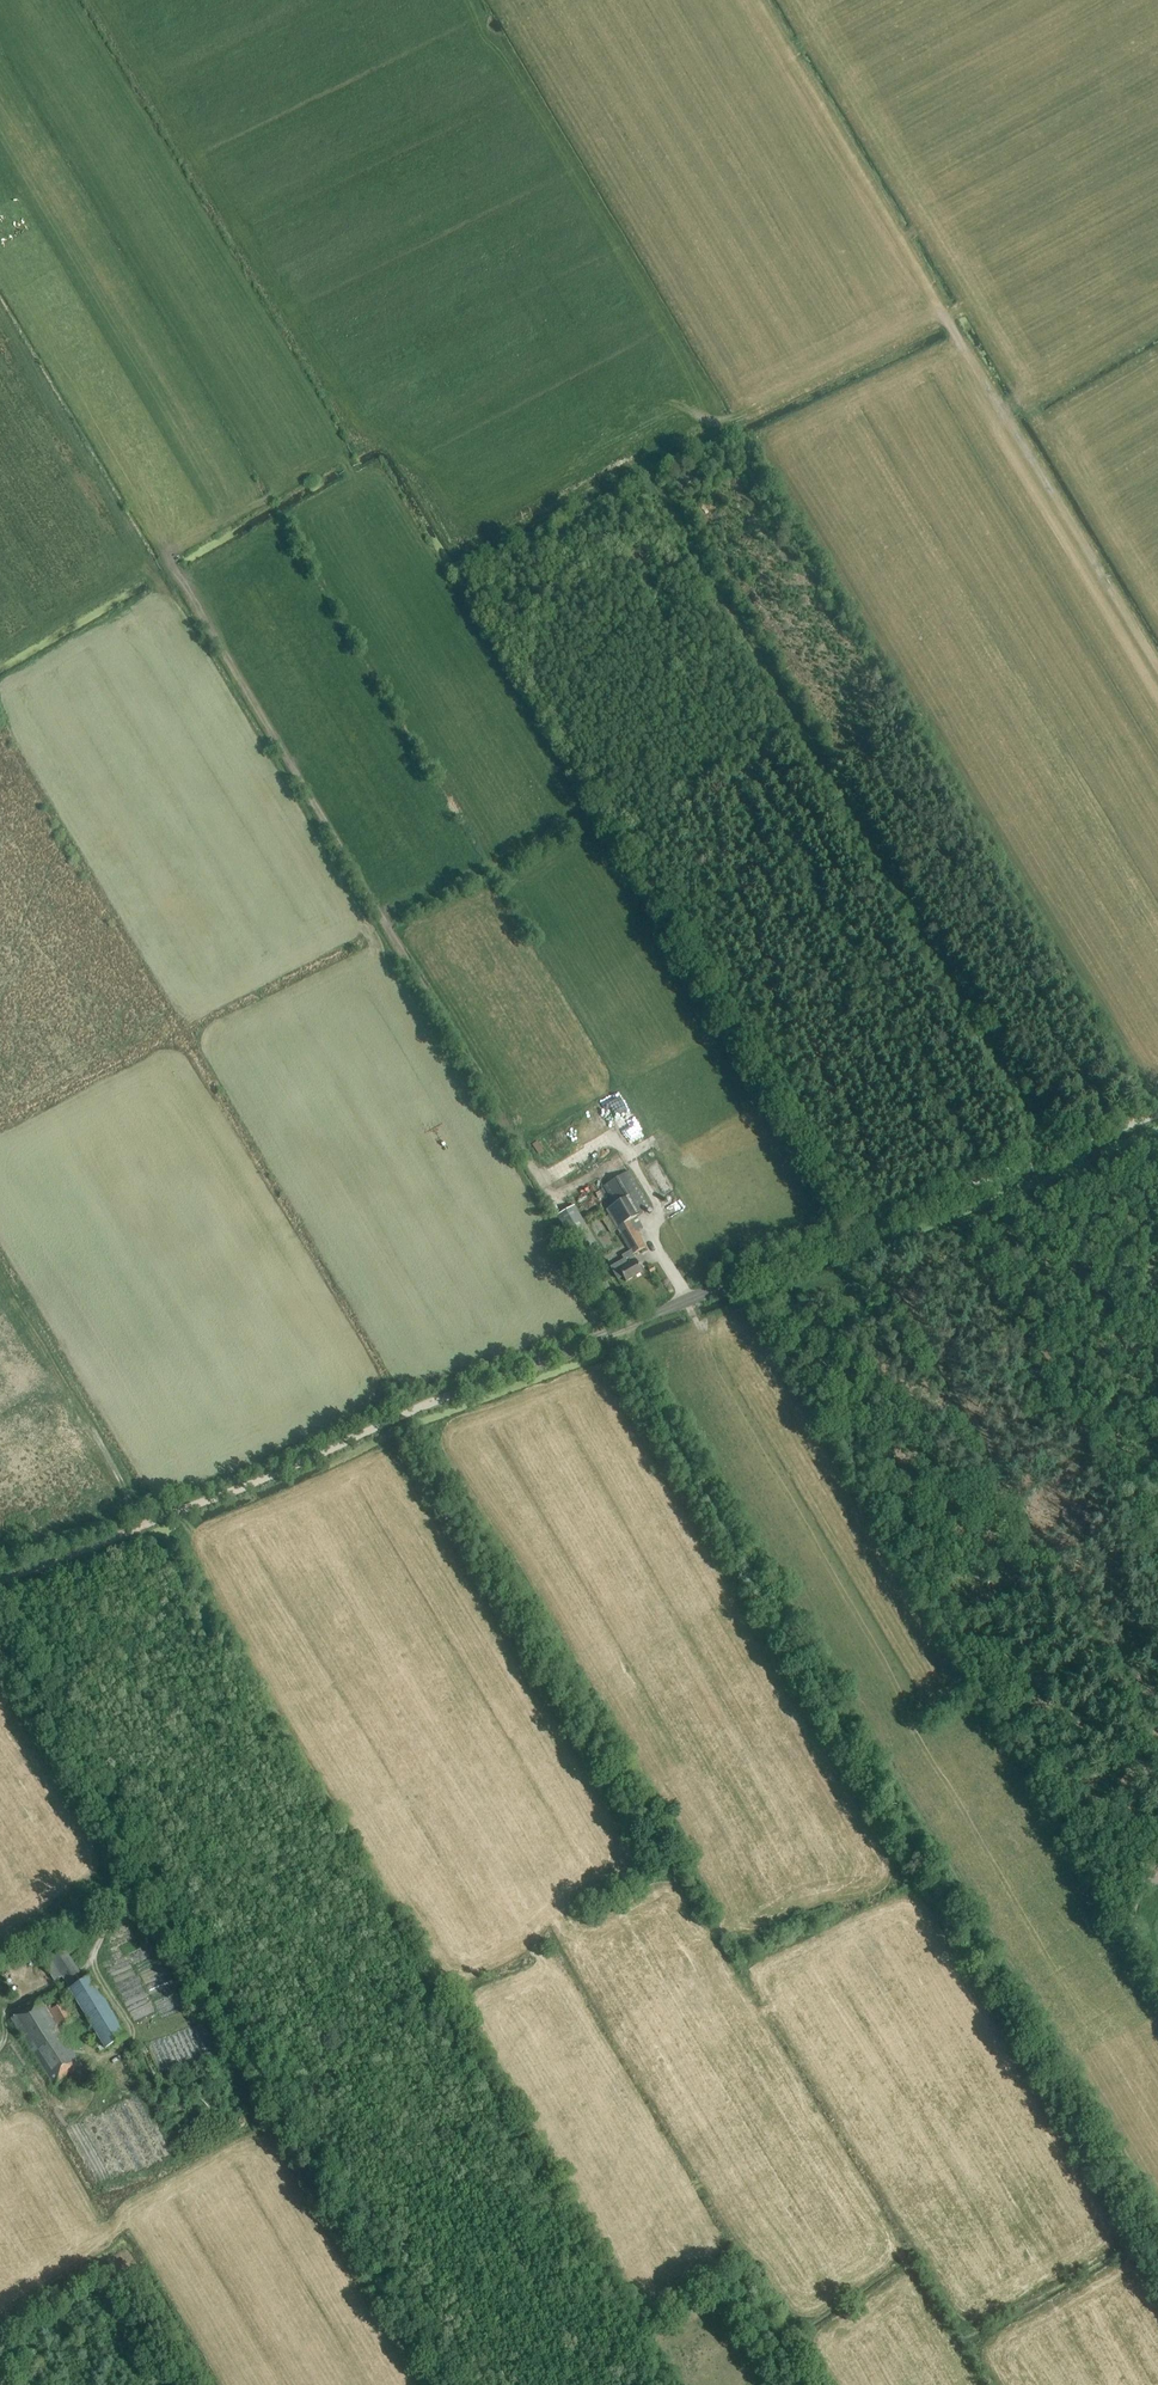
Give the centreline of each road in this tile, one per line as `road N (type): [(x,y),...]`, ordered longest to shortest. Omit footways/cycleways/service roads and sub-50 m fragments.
road 1 (track): [(448,2384),(0,1648)]
road 2 (track): [(1054,1154),(643,469)]
road 3 (track): [(1157,665),(760,0)]
road 4 (track): [(0,1580),(628,1326)]
road 5 (track): [(628,1326),(1157,1111)]

